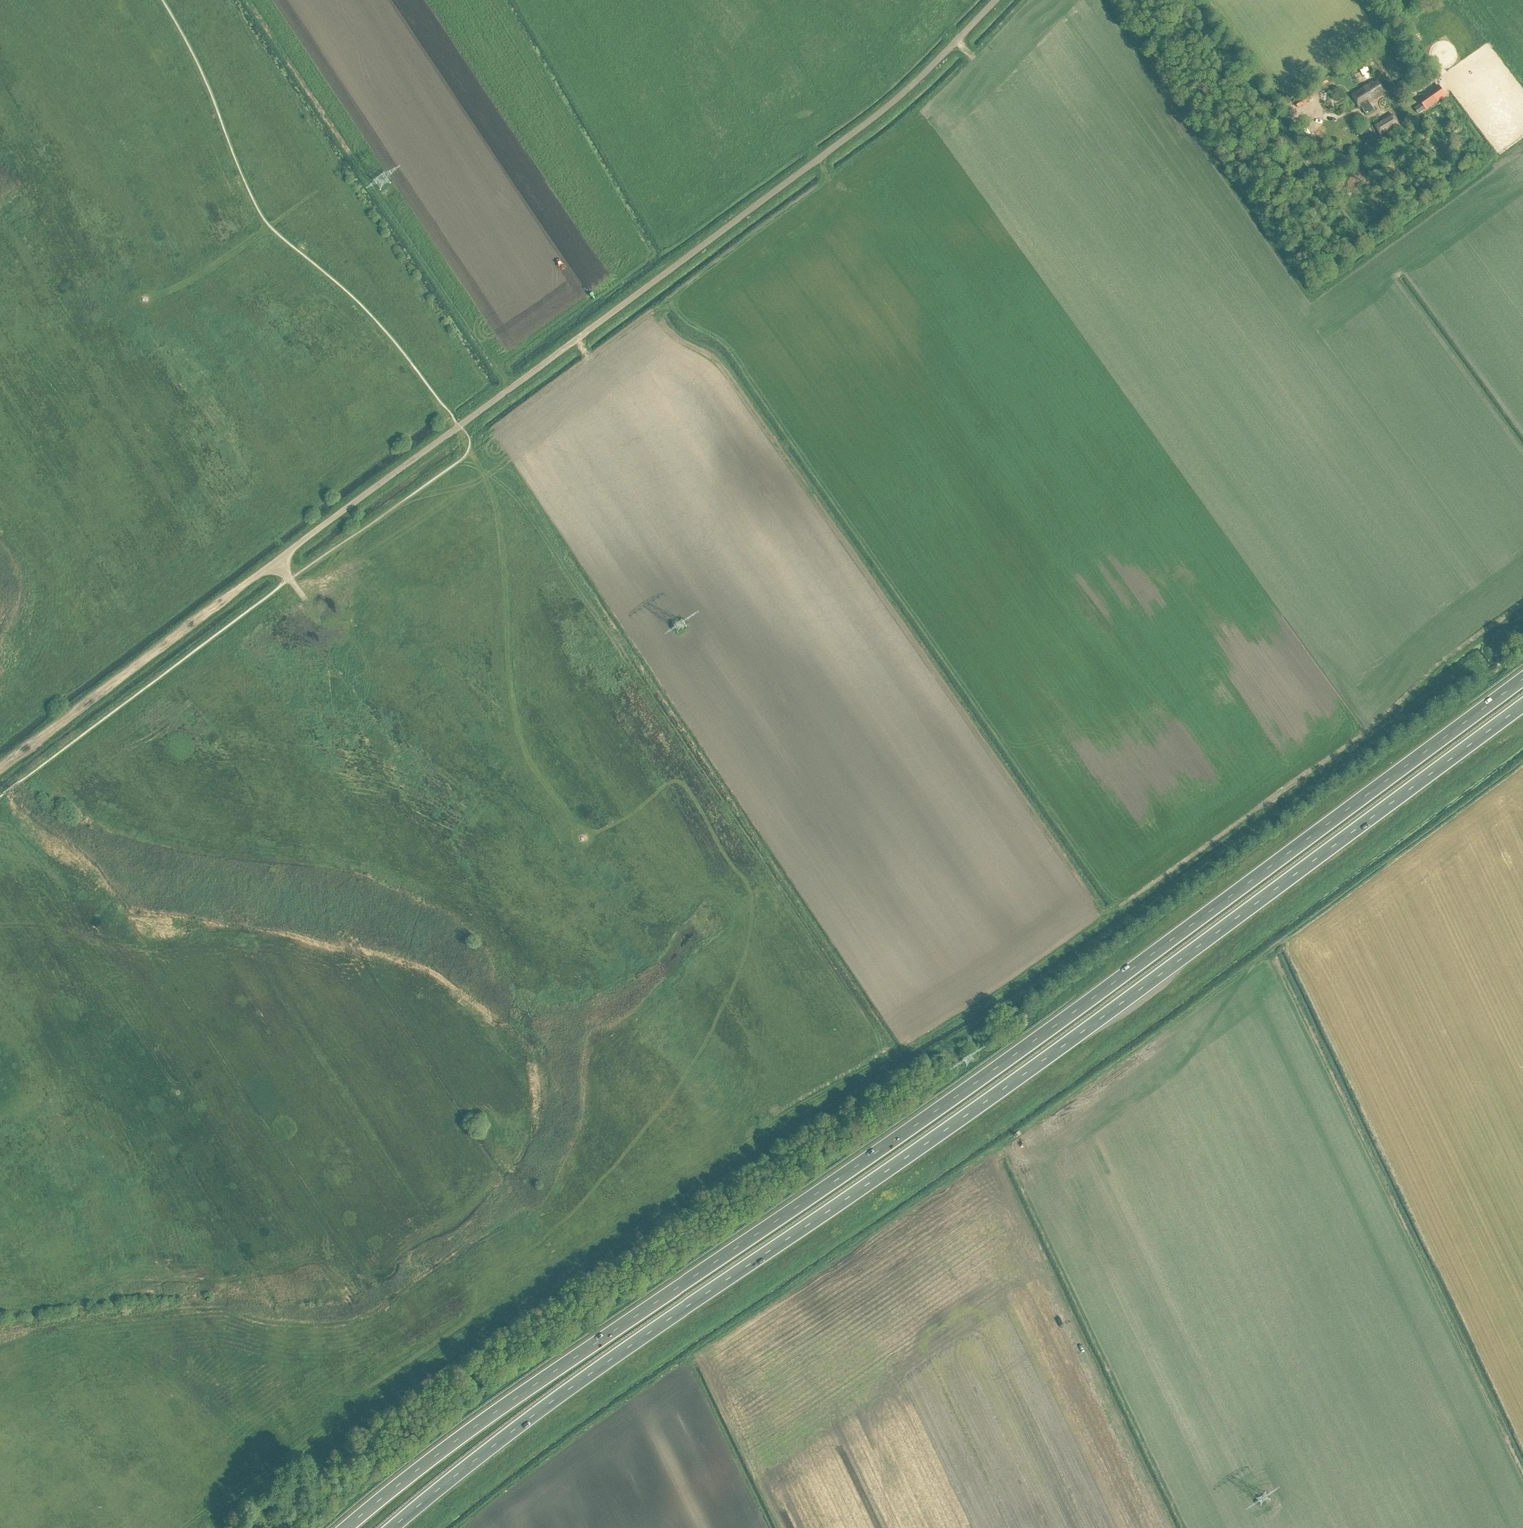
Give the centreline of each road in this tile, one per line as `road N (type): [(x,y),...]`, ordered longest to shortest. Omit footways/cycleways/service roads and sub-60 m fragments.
road 1 (trunk): [(1522,679),(1068,1017),(524,1392),(346,1527)]
road 2 (trunk): [(392,1527),(599,1367),(980,1106),(1522,706)]
road 3 (unclassified): [(278,562),(884,110),(996,0)]
road 4 (track): [(0,769),(278,562)]
road 5 (track): [(1207,0),(1290,115),(1307,122)]

